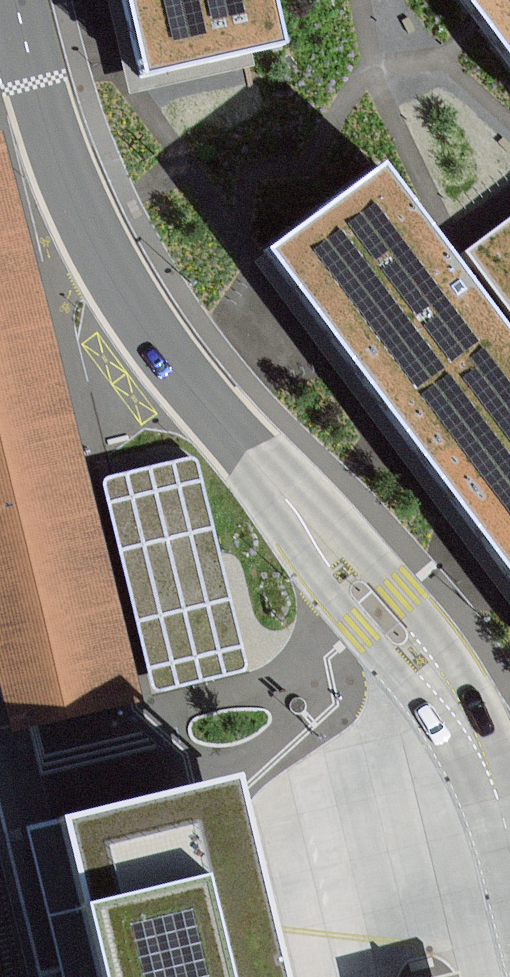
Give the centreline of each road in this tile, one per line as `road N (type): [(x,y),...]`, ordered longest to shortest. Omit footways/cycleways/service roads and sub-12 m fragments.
road 1 (tertiary): [(509,853),(478,748),(455,702),(184,377),(91,234),(57,156),(15,0)]

